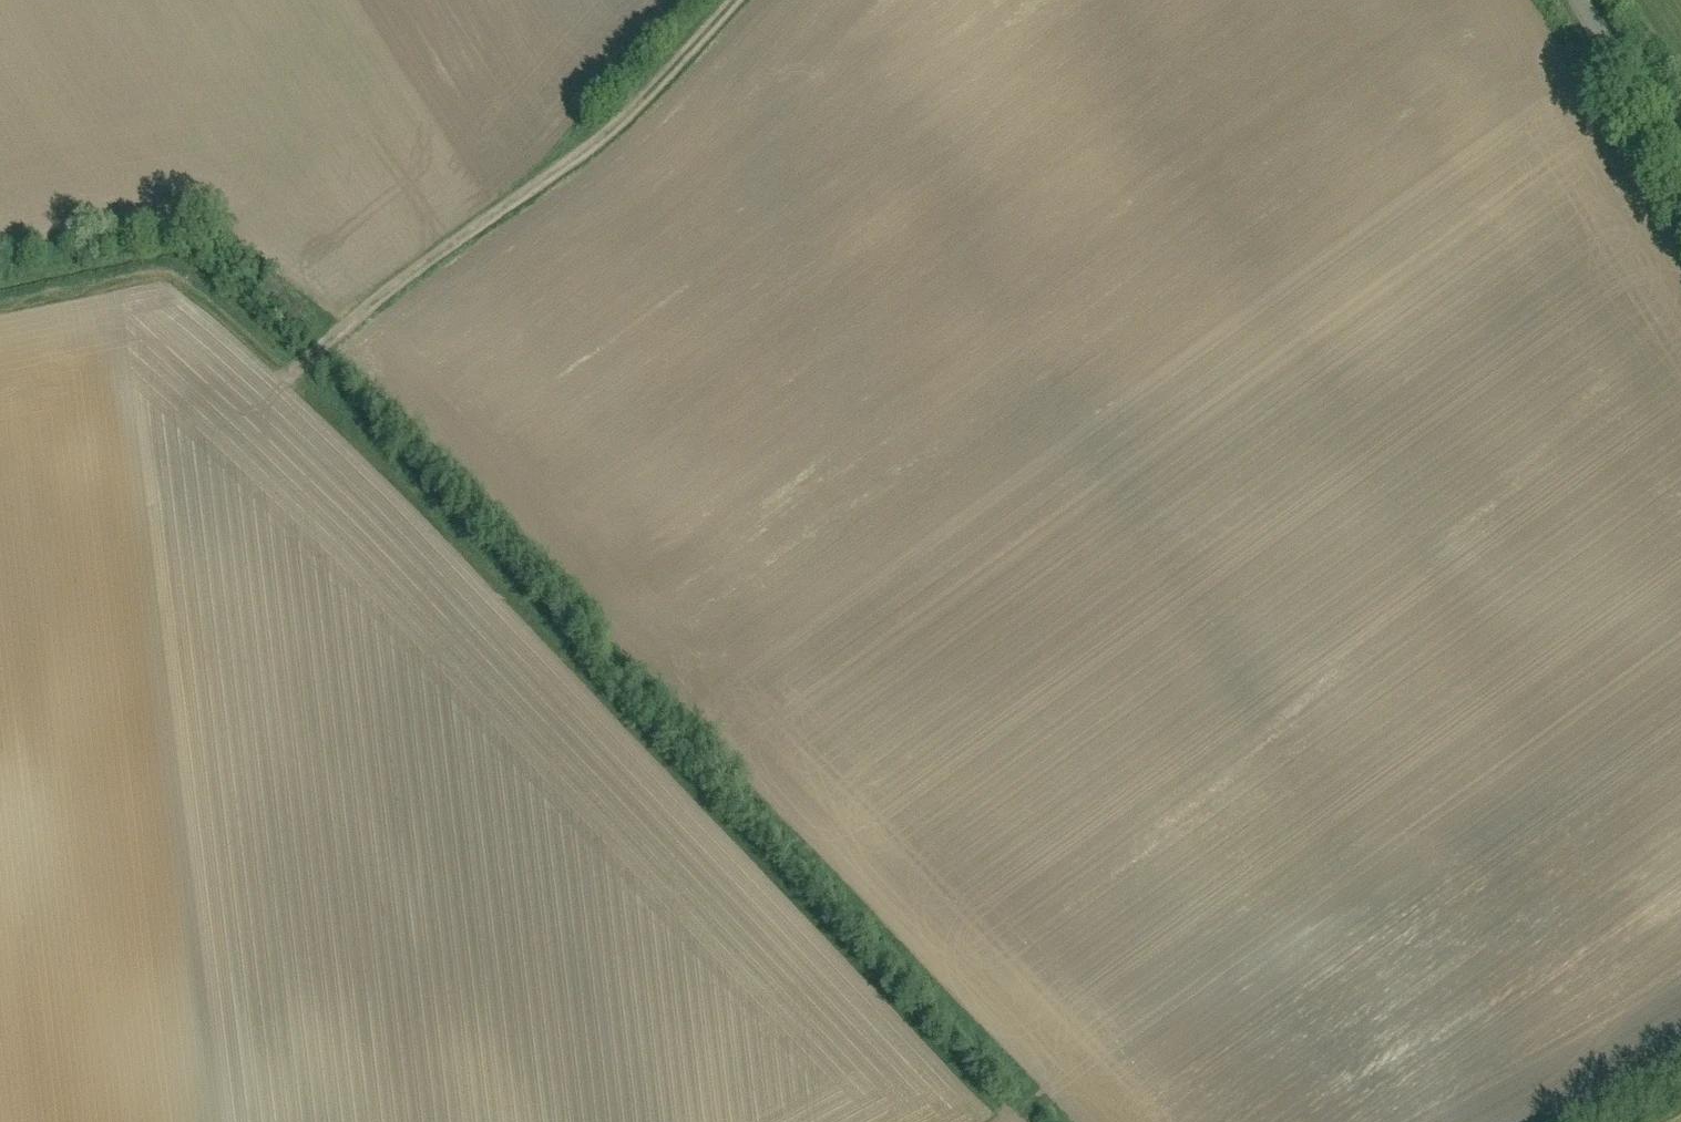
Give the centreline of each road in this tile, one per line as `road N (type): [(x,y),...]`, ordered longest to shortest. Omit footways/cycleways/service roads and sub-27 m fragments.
road 1 (unclassified): [(1680,141),(1594,0)]

